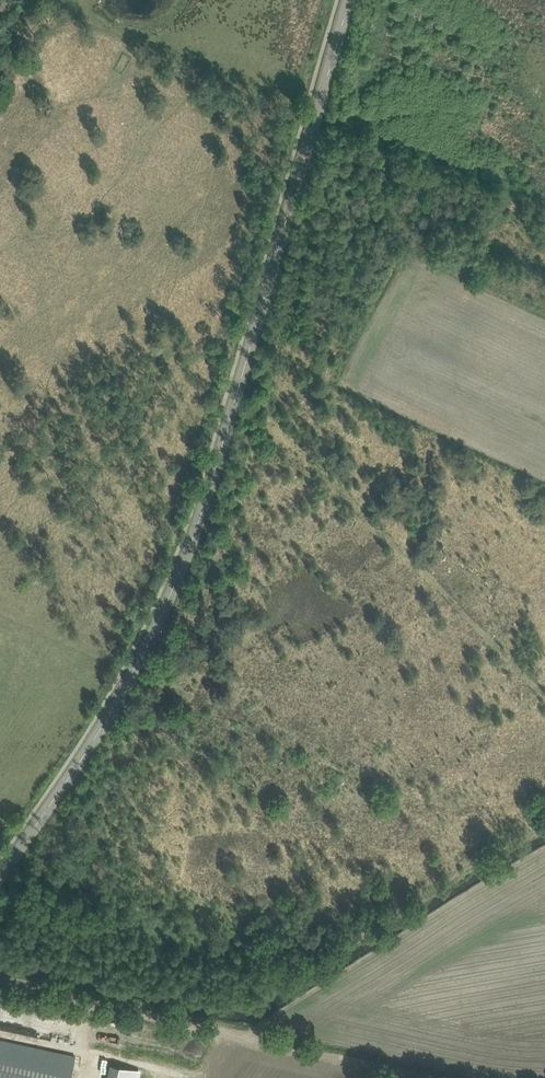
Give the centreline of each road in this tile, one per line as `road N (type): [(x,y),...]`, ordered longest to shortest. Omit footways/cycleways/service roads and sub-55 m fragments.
road 1 (tertiary): [(0,877),(135,670),(184,562),(349,0)]
road 2 (track): [(347,125),(276,353),(272,423),(544,694)]
road 3 (track): [(415,1077),(0,981)]
road 4 (track): [(316,116),(544,202)]

